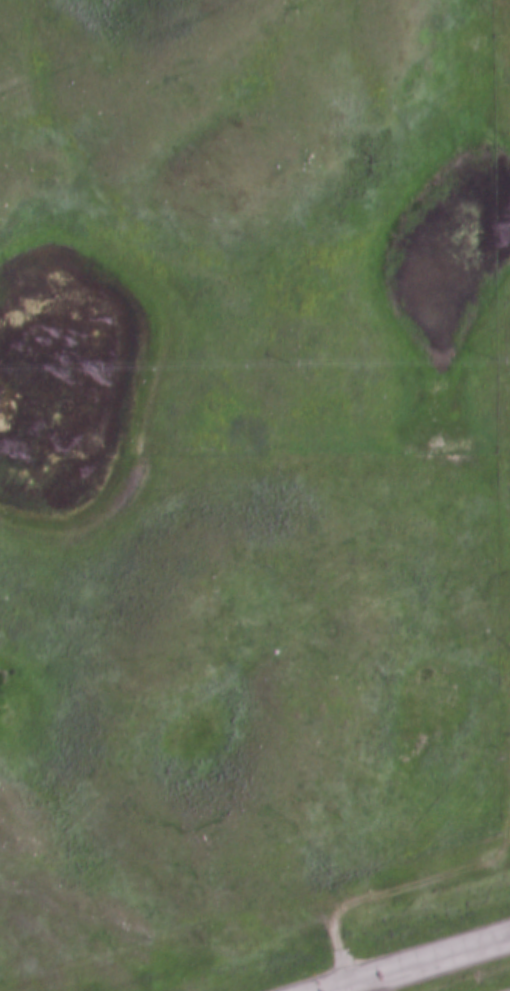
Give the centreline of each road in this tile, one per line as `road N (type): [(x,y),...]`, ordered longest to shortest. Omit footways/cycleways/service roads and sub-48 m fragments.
road 1 (trunk): [(509,939),(336,990)]

